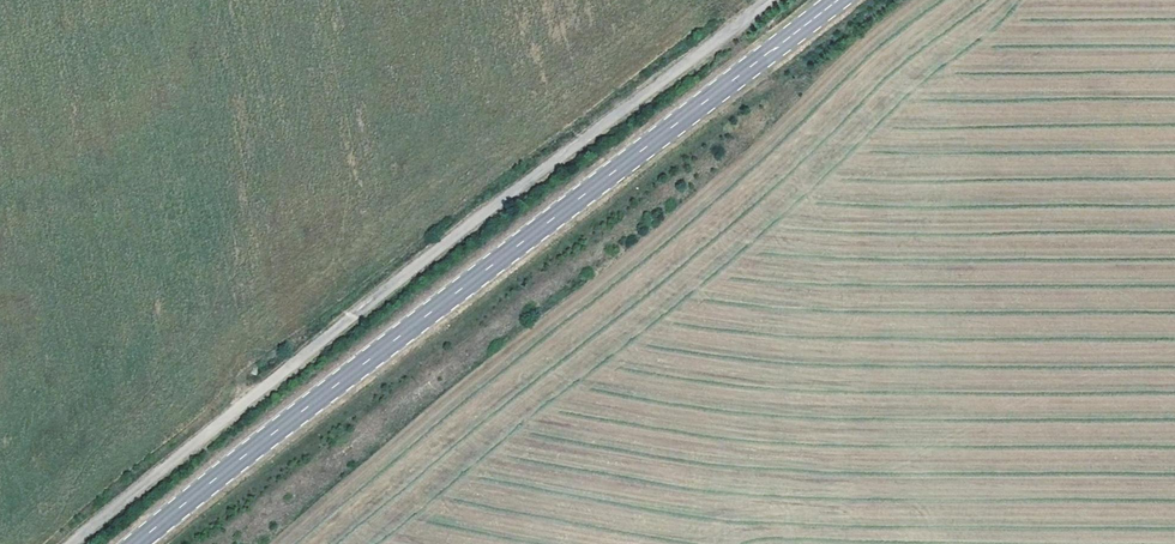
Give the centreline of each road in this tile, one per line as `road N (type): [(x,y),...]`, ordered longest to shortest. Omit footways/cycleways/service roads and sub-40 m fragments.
road 1 (primary): [(144,543),(482,274),(848,0)]
road 2 (track): [(81,543),(334,336),(774,0)]

